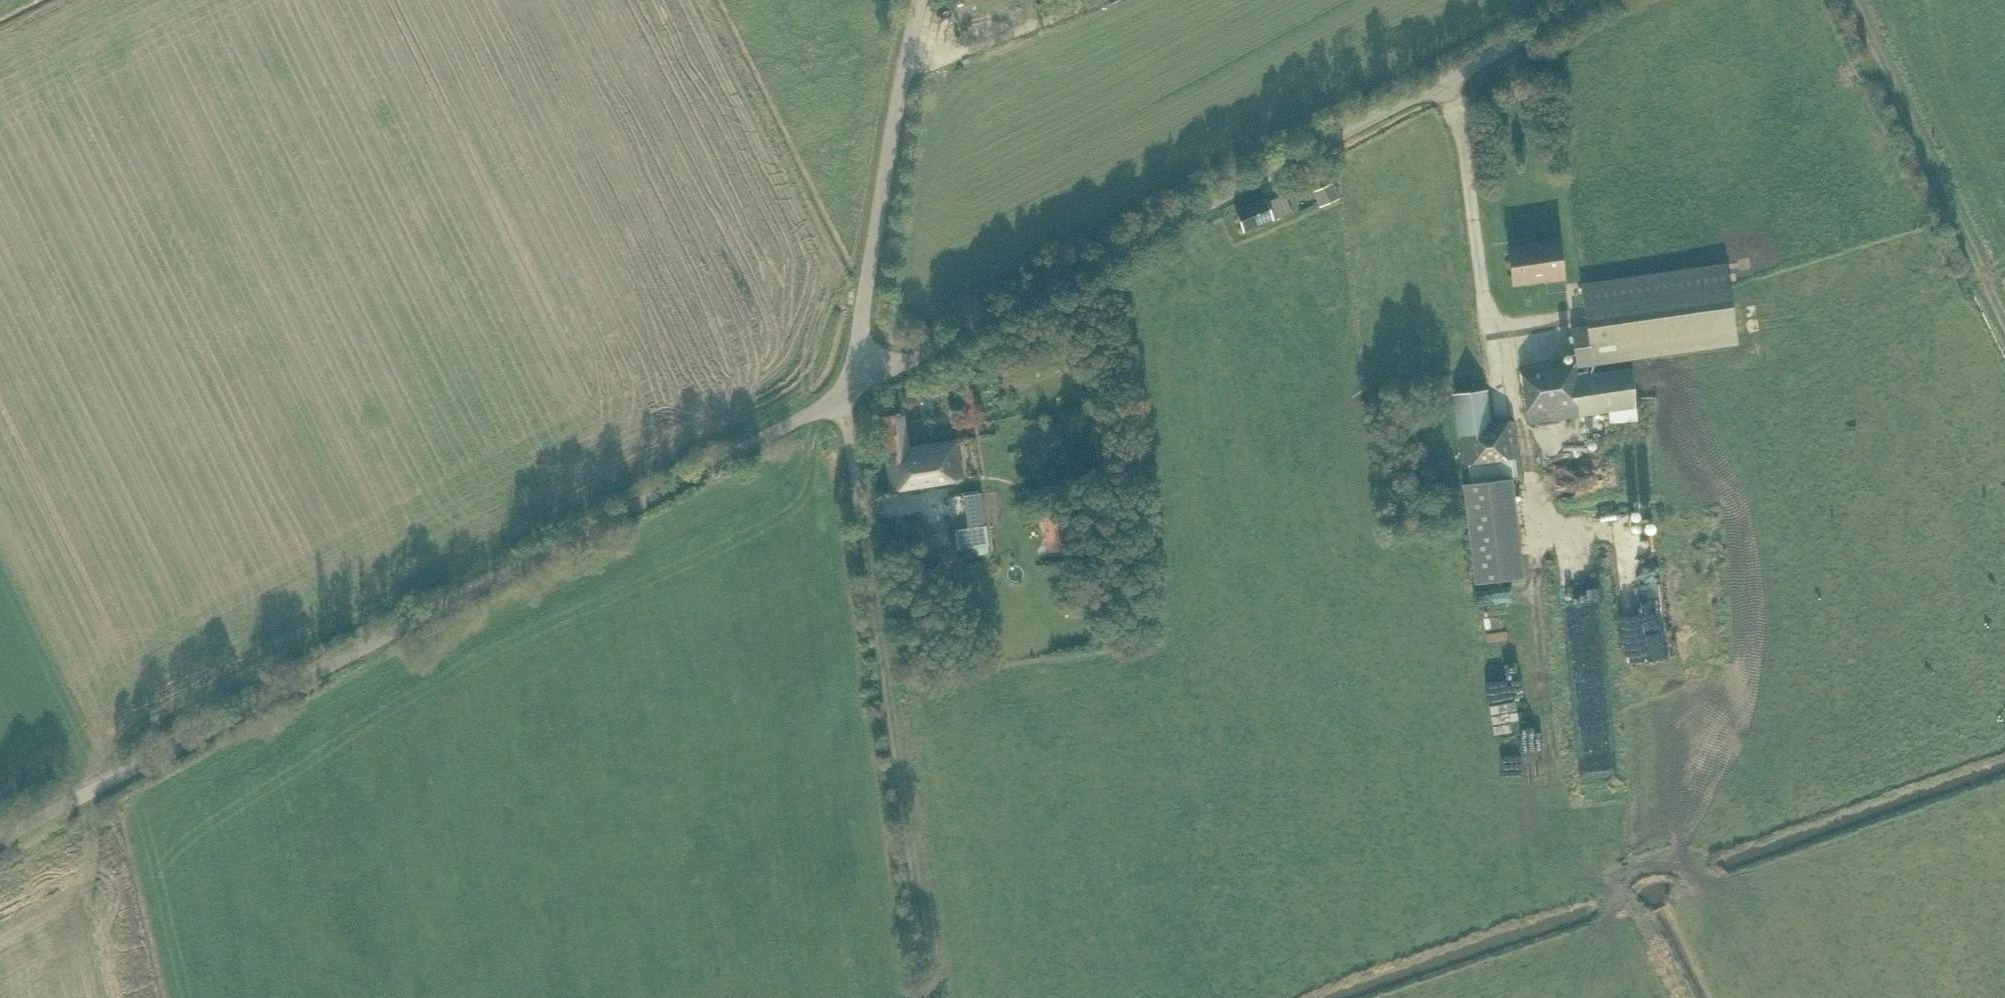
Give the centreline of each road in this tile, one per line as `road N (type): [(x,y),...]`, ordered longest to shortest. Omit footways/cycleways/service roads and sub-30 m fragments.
road 1 (unclassified): [(0,839),(821,410),(864,367)]
road 2 (unclassified): [(864,367),(904,363),(1601,0)]
road 3 (track): [(929,997),(842,397)]
road 4 (unclassified): [(864,367),(860,328),(920,0)]
road 5 (track): [(2004,321),(1850,0)]

